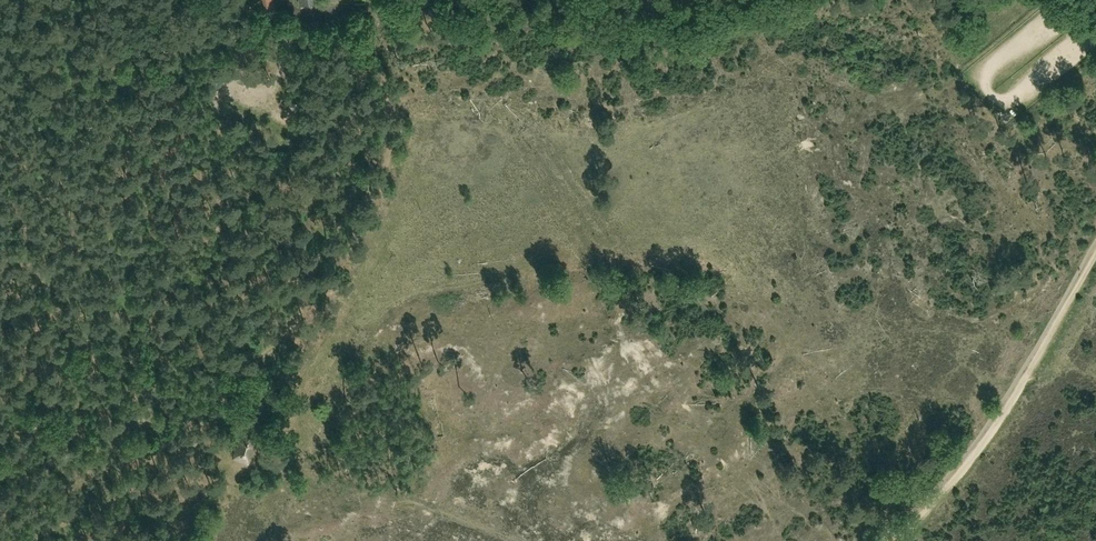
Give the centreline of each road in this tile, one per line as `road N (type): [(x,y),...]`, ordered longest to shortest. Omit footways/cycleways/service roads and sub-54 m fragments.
road 1 (track): [(378,10),(675,46),(724,37),(771,0)]
road 2 (track): [(1095,257),(999,424),(899,540)]

